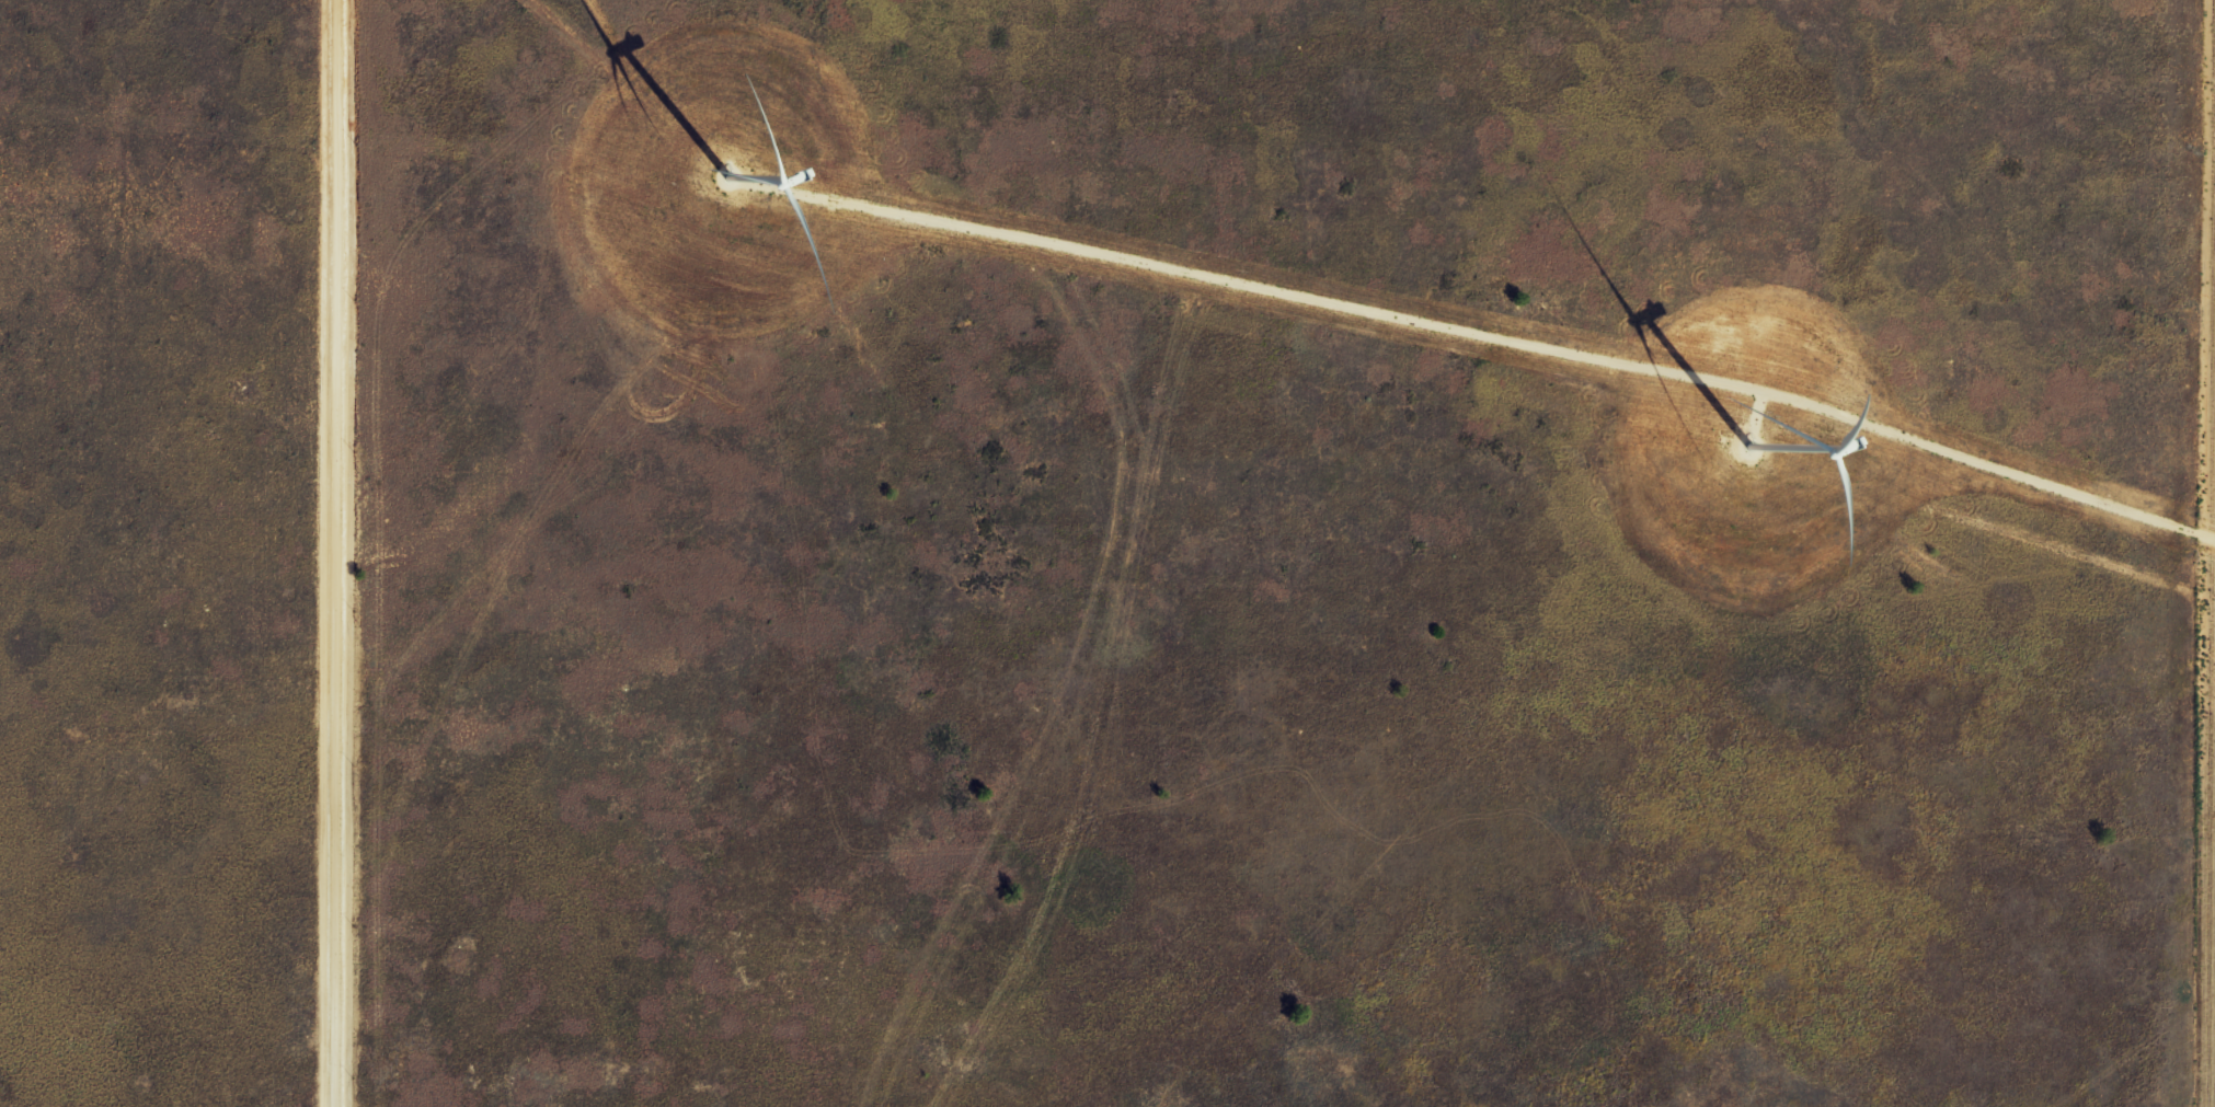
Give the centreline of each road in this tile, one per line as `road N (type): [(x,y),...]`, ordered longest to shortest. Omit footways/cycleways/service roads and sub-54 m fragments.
road 1 (residential): [(379,1106),(370,939),(365,0)]

